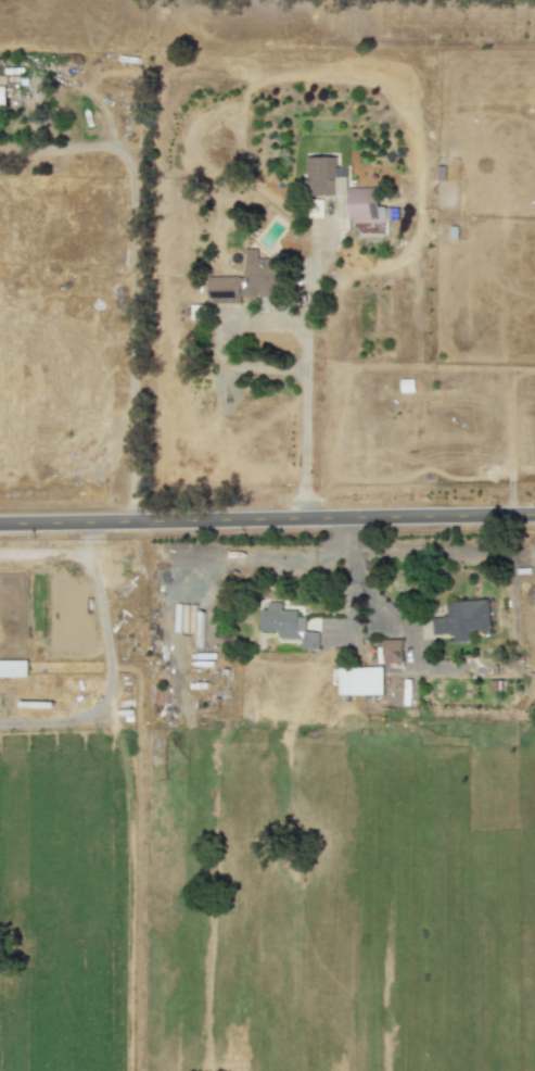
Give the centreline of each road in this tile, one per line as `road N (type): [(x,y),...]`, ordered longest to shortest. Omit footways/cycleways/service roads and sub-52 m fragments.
road 1 (tertiary): [(0,524),(534,514)]

